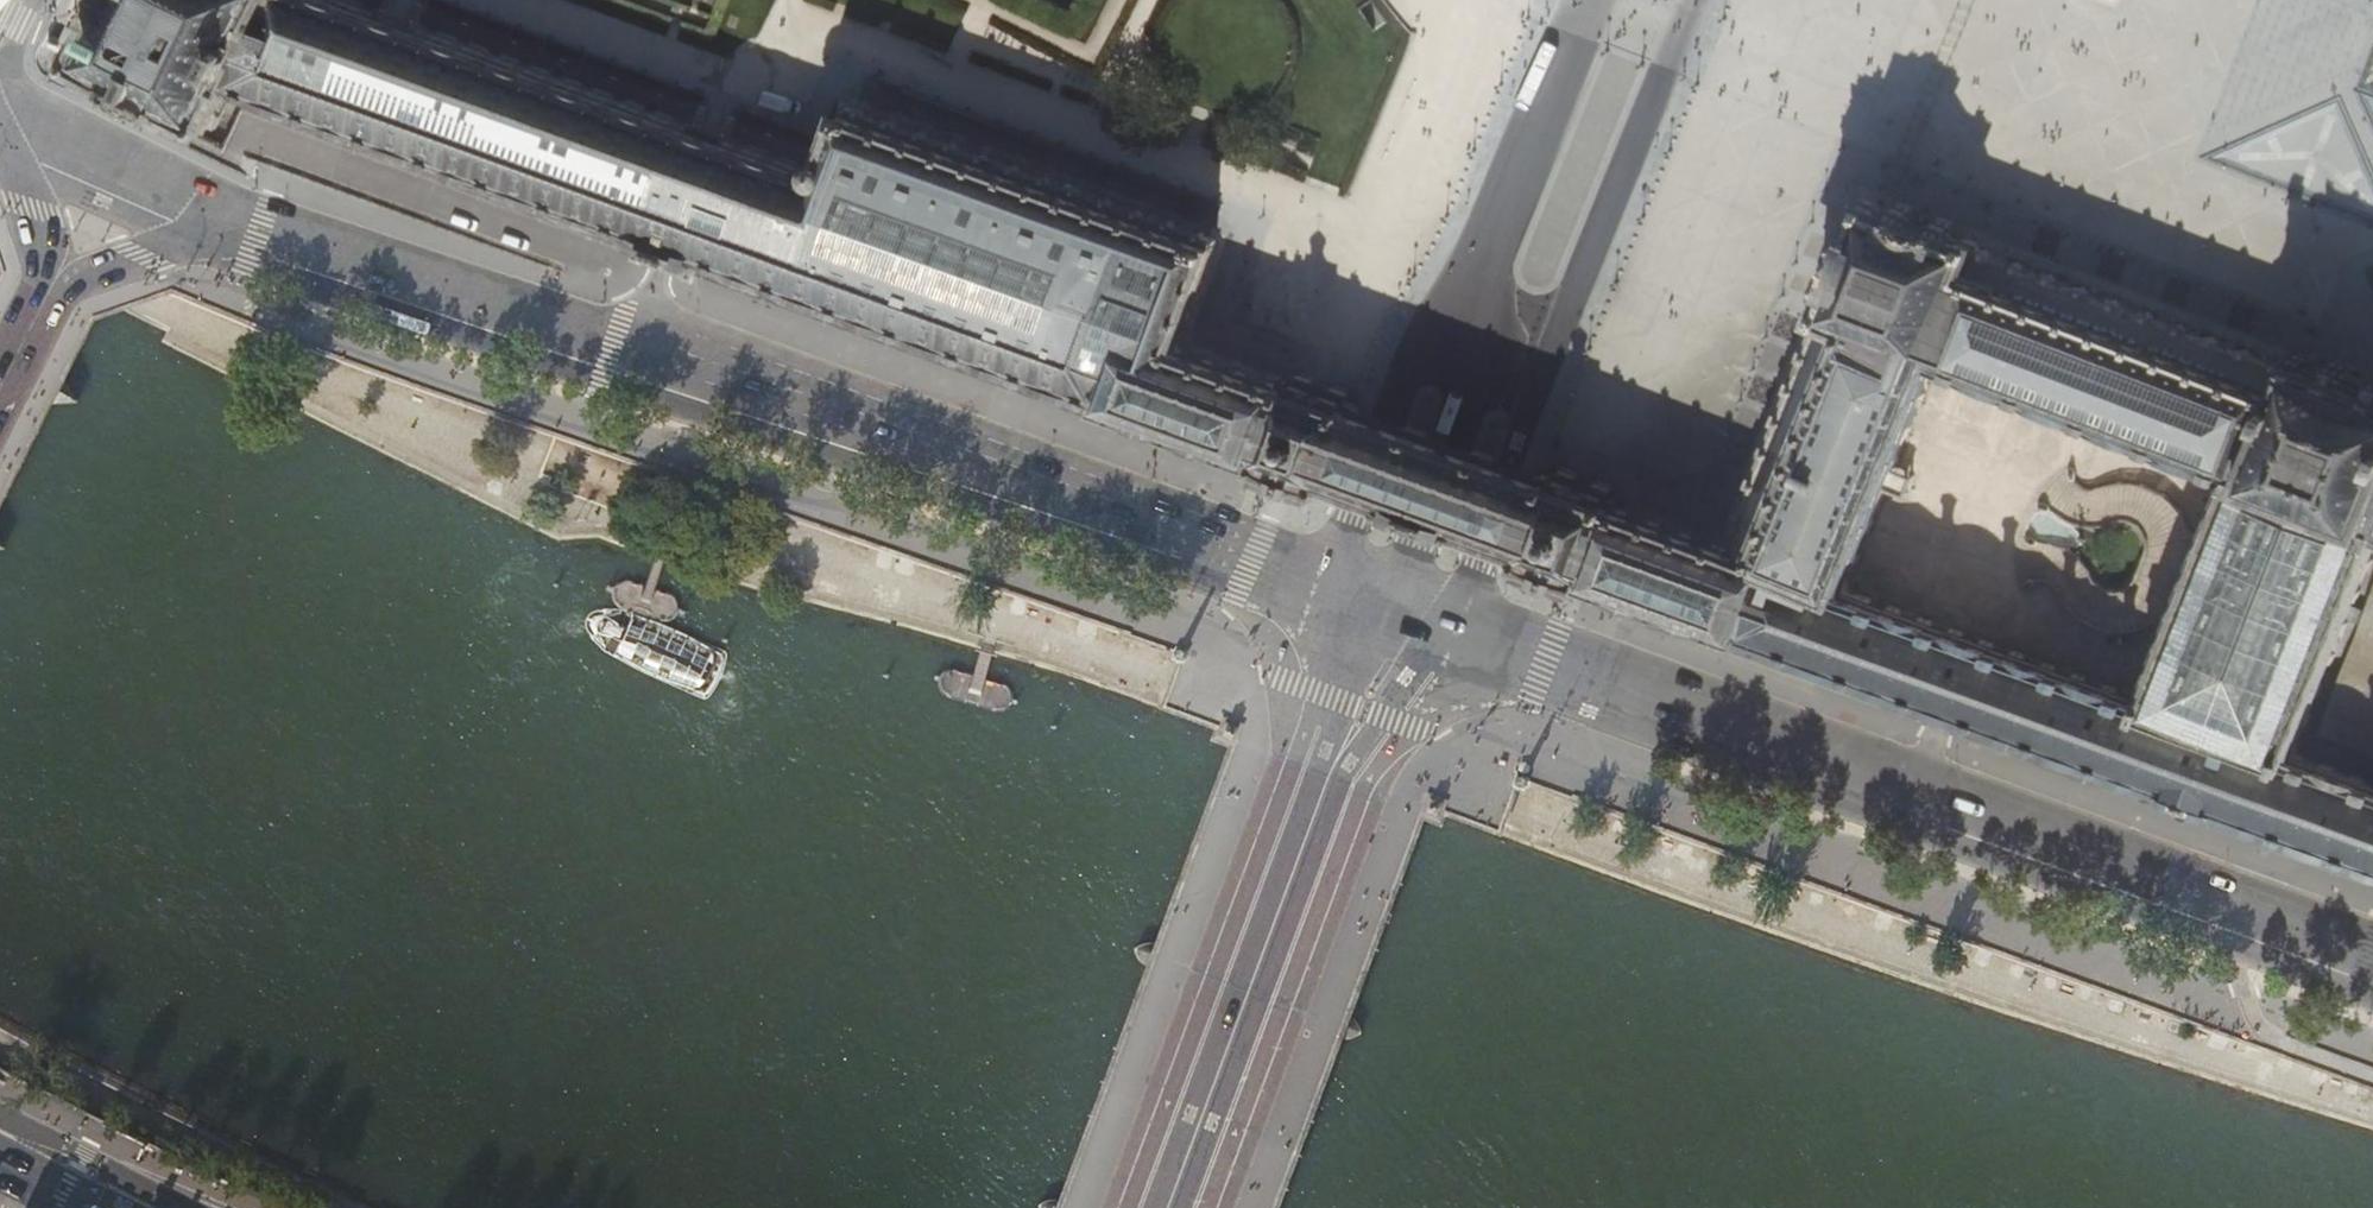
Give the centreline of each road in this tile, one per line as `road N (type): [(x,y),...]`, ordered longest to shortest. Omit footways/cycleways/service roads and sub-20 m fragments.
road 1 (primary): [(227,221),(1250,564),(2372,959)]
road 2 (primary): [(0,99),(227,221)]
road 3 (secondary): [(51,289),(227,221)]
road 4 (secondary): [(51,289),(0,154)]

